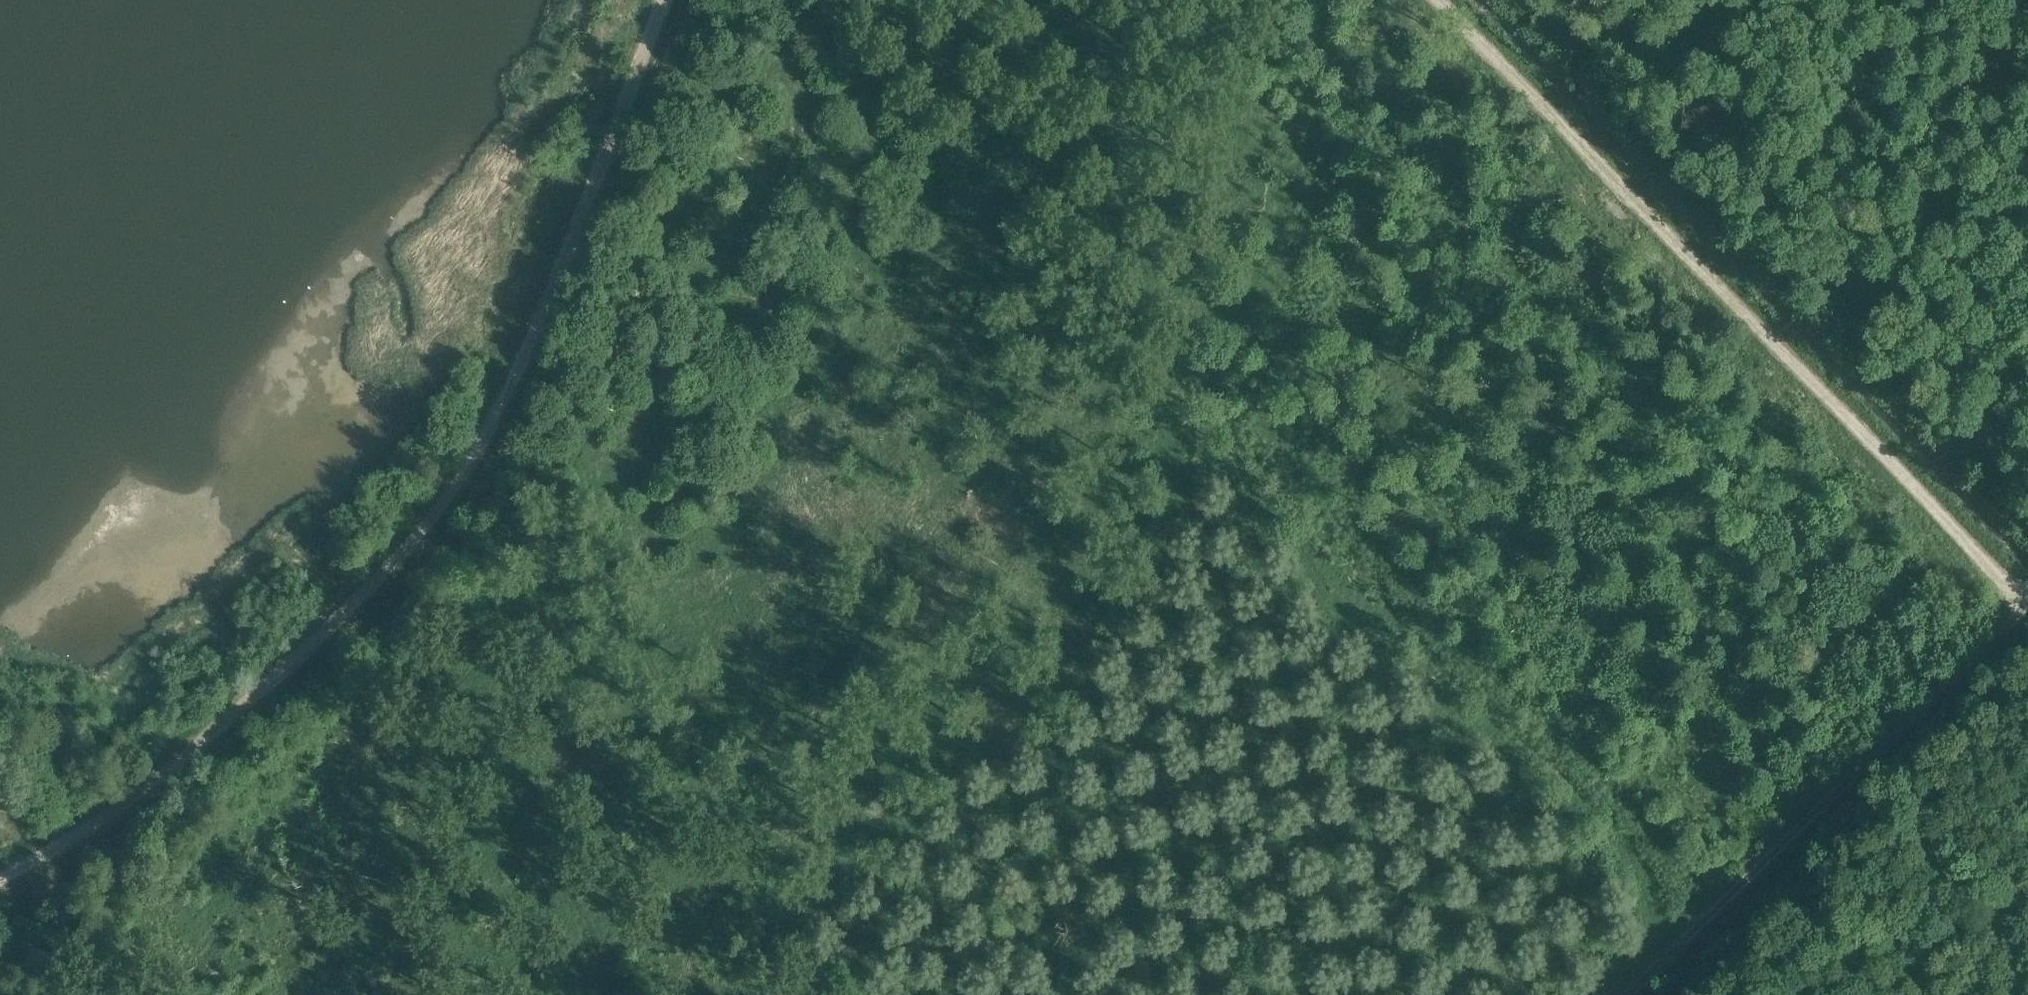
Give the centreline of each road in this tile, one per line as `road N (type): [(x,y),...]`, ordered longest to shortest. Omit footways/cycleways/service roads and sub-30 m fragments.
road 1 (track): [(680,0),(551,338),(340,635),(168,798),(0,896)]
road 2 (track): [(2027,574),(1469,0)]
road 3 (track): [(1625,994),(2027,606)]

